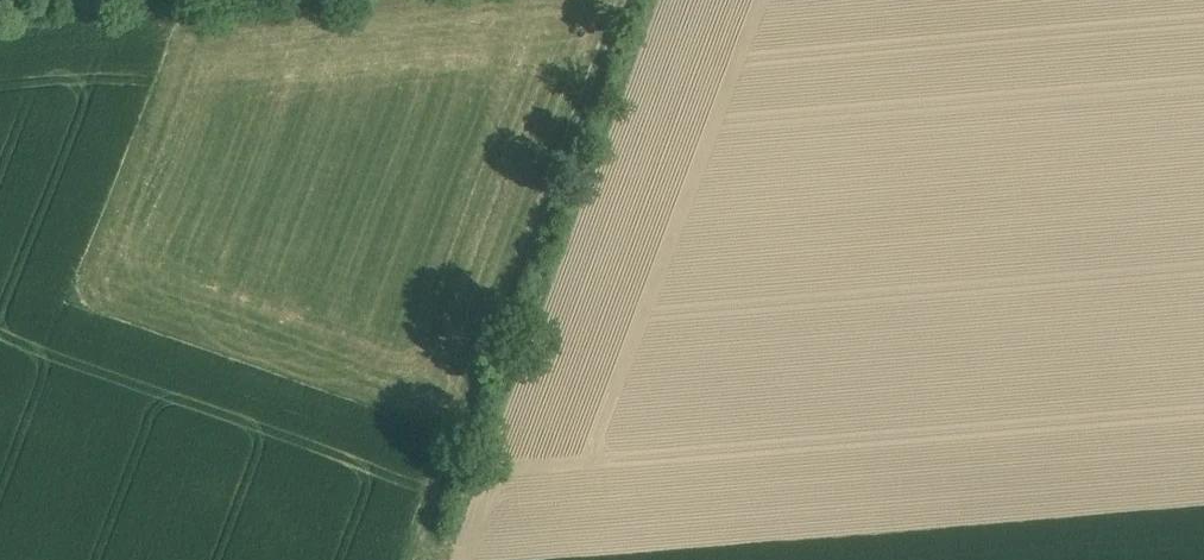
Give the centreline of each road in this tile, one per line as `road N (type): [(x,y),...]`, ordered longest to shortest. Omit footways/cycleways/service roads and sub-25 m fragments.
road 1 (track): [(420,559),(628,0)]

